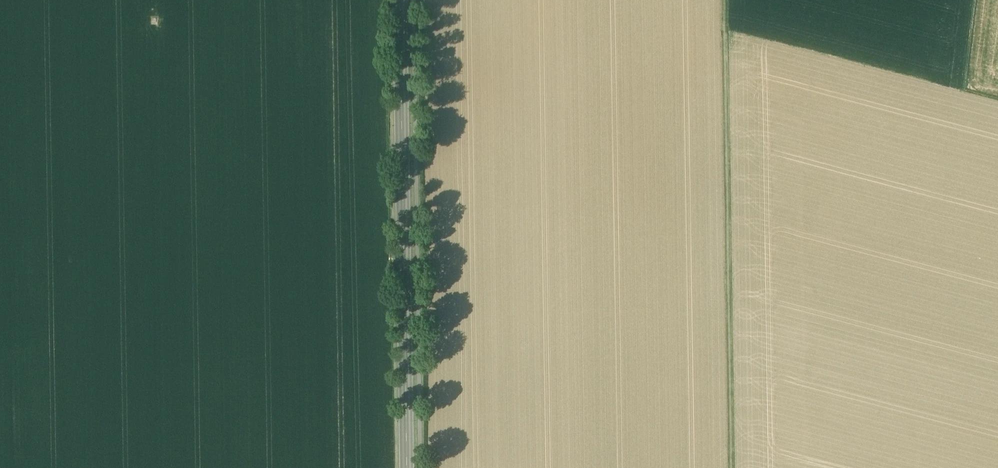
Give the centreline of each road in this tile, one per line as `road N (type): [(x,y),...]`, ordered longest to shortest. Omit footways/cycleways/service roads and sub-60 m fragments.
road 1 (track): [(730,467),(723,0)]
road 2 (tertiary): [(401,0),(406,467)]

